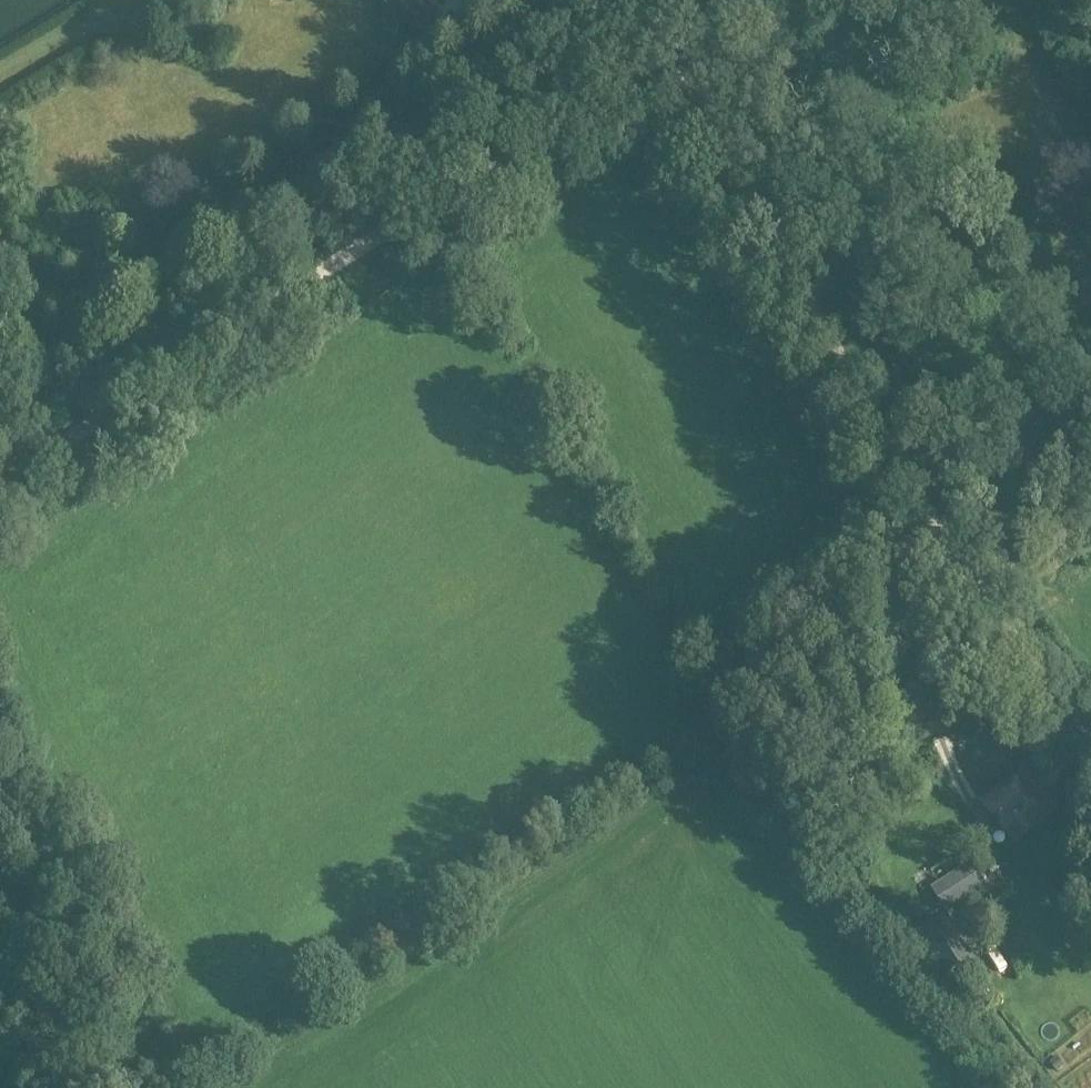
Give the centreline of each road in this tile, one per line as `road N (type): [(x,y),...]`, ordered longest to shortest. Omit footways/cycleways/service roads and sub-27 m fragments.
road 1 (track): [(667,48),(0,481)]
road 2 (track): [(667,48),(979,592)]
road 3 (track): [(736,748),(979,592)]
road 4 (track): [(969,600),(943,728),(957,775),(1006,845)]
road 5 (track): [(986,601),(1090,737)]
road 6 (track): [(0,970),(72,1087)]
road 7 (track): [(77,430),(0,318)]

